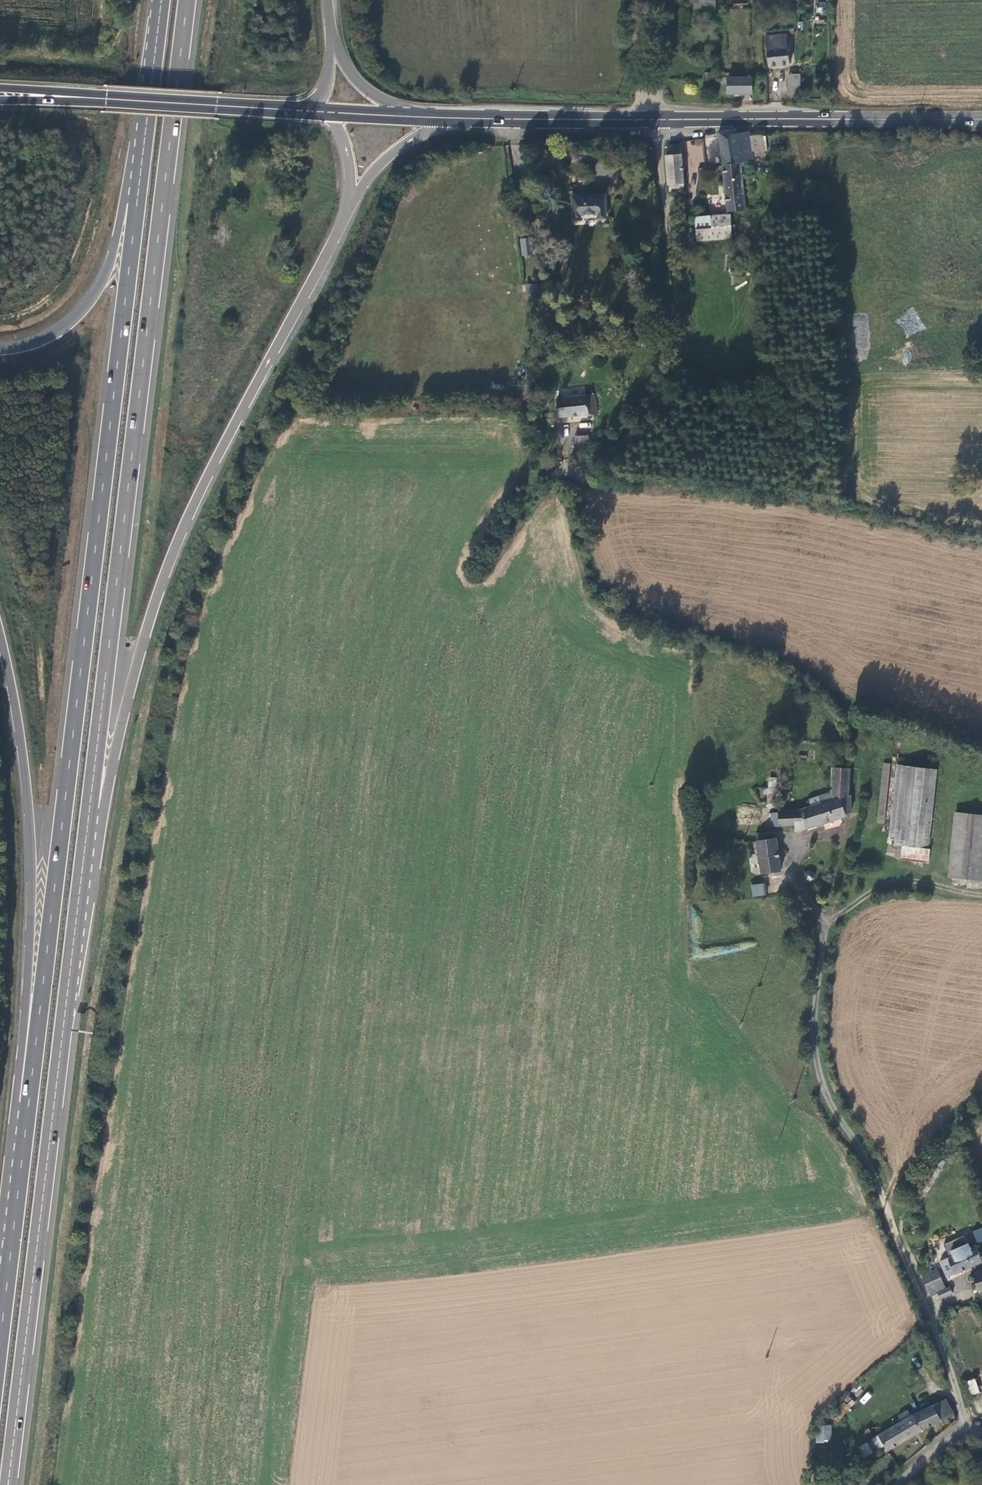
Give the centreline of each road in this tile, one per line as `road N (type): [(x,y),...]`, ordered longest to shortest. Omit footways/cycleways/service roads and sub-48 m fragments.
road 1 (trunk): [(145,121),(7,1278)]
road 2 (trunk): [(91,808),(187,0)]
road 3 (trunk): [(8,1484),(91,808)]
road 4 (trunk): [(91,808),(188,517),(349,207)]
road 5 (trunk): [(0,639),(21,746),(31,883),(7,1278)]
road 6 (unclassified): [(969,1431),(895,1216),(823,1068),(801,899)]
road 7 (unclassified): [(656,120),(670,360),(647,412),(578,479)]
road 8 (secondary): [(656,120),(981,119)]
road 9 (trunk): [(145,121),(94,295),(50,337),(0,350)]
road 10 (secondary): [(97,99),(311,111)]
road 11 (secondary): [(456,119),(656,120)]
road 12 (trunk): [(349,207),(397,149),(456,119)]
road 13 (trunk): [(423,117),(358,85),(331,33)]
road 14 (trunk): [(160,0),(145,121)]

